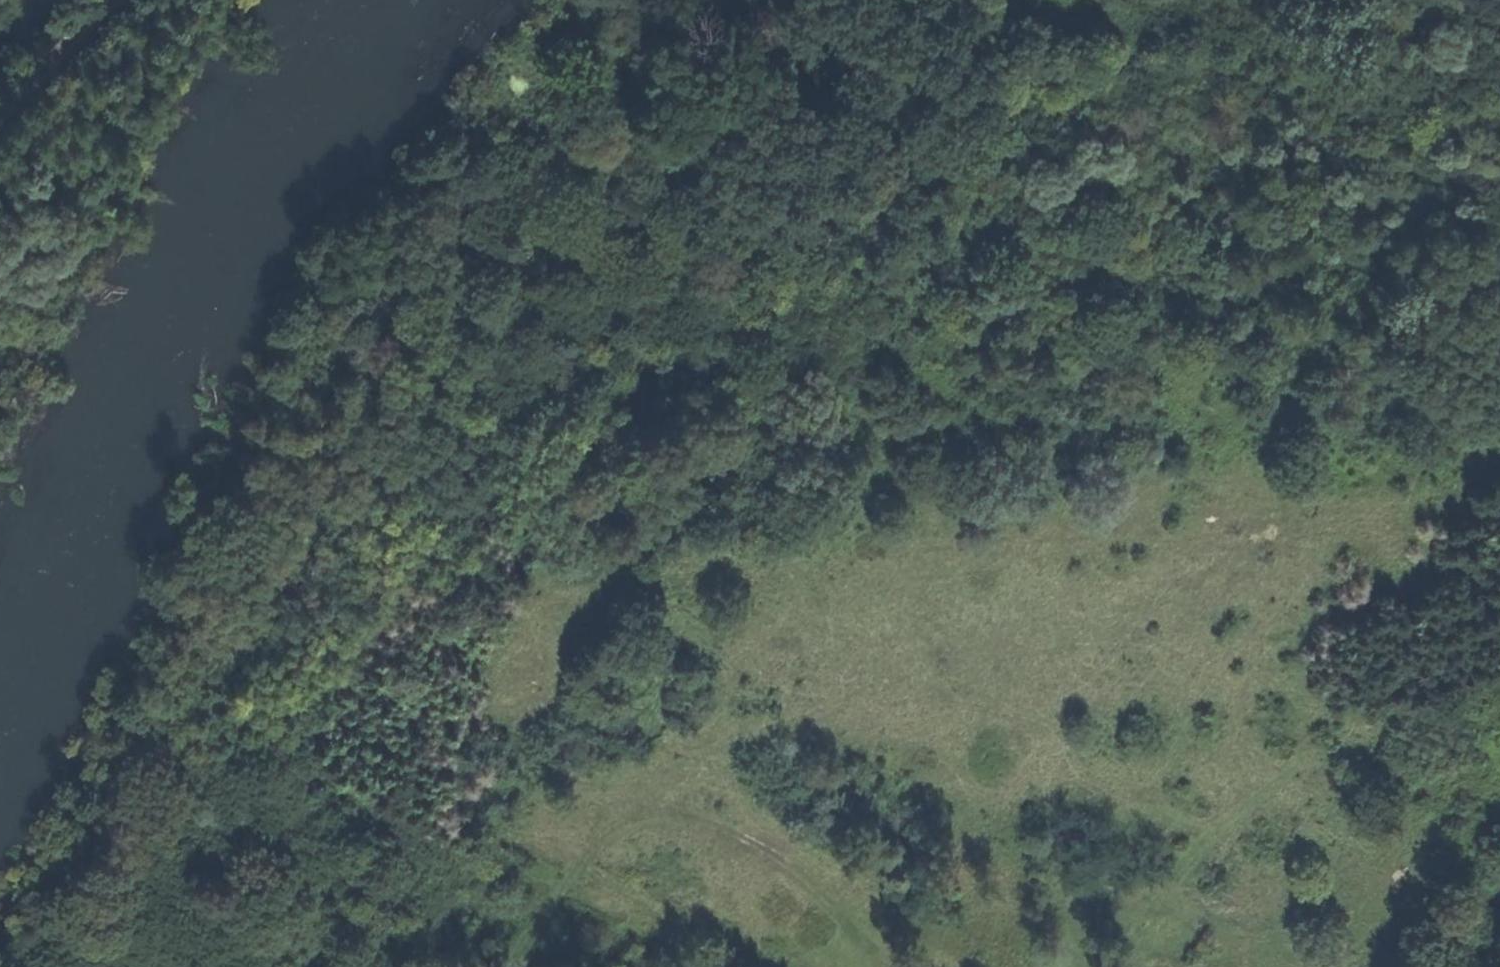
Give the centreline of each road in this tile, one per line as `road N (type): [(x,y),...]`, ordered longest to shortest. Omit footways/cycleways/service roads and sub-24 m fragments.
road 1 (track): [(113,0),(0,115)]

